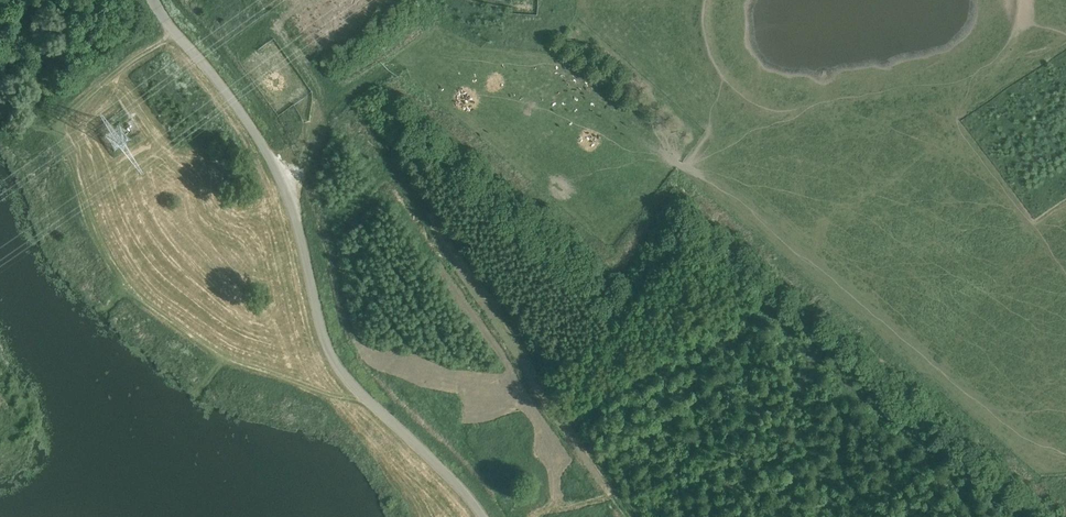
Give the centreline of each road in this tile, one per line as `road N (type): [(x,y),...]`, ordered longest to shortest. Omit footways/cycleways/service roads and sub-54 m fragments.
road 1 (tertiary): [(483,516),(336,363),(268,157),(152,0)]

